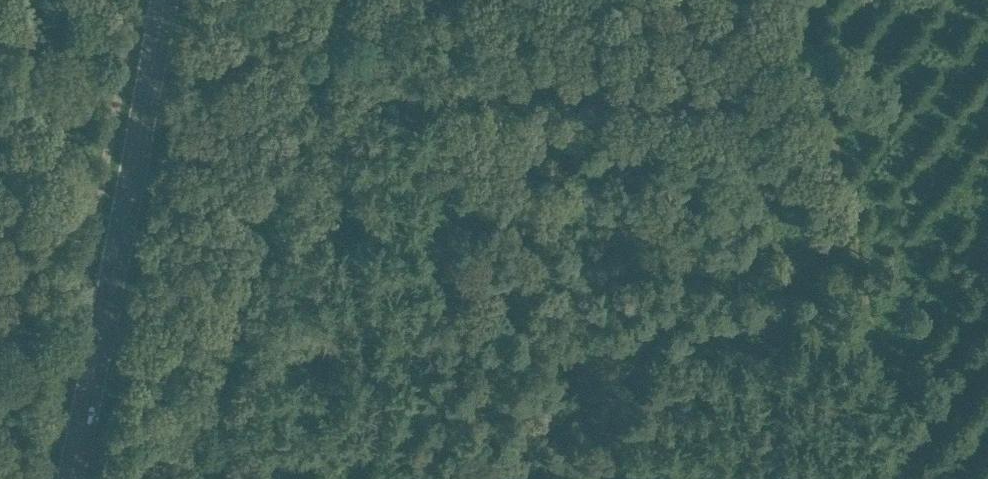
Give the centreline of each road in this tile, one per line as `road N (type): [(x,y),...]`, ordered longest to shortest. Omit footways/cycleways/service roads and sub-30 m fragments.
road 1 (track): [(911,478),(800,0)]
road 2 (secondary): [(70,478),(167,0)]
road 3 (track): [(394,478),(452,0)]

